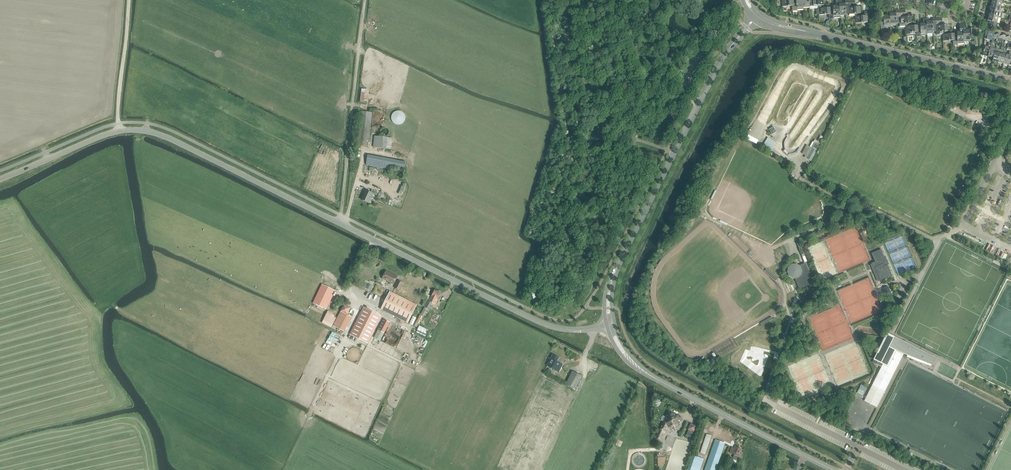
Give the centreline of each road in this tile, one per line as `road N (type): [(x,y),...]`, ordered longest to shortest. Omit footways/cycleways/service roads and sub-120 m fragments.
road 1 (tertiary): [(611,325),(542,323),(146,131),(112,133),(0,179)]
road 2 (tertiary): [(611,325),(618,266),(728,51),(757,15)]
road 3 (tertiary): [(833,469),(639,368),(611,325)]
road 4 (tertiary): [(1010,81),(757,15)]
road 5 (track): [(341,209),(364,0)]
road 6 (unclassified): [(963,226),(938,241),(800,179)]
road 7 (track): [(119,131),(129,0)]

